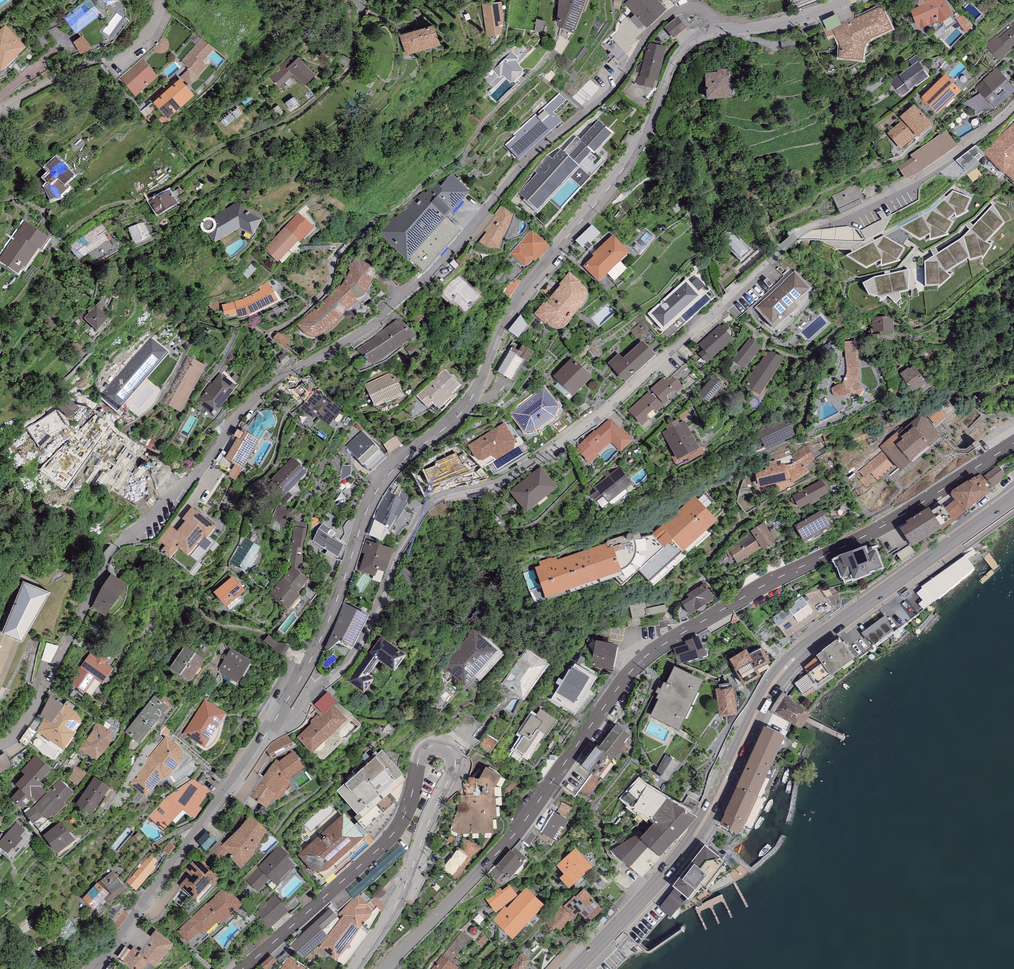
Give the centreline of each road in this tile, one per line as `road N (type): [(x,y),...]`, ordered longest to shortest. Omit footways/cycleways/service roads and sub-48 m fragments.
road 1 (residential): [(270,727),(294,720),(316,686),(354,653),(428,505),(496,487),(613,404),(805,228),(922,177),(1013,104)]
road 2 (residential): [(270,727),(330,619),(382,483),(469,403),(530,282),(646,133),(678,53),(705,32),(783,23),(845,0)]
road 3 (residential): [(1013,442),(868,534),(641,659),(526,819),(384,968)]
road 4 (primary): [(577,968),(694,837),(789,662),(1013,495)]
road 5 (residential): [(352,968),(407,882),(454,768),(449,747),(424,751),(391,835),(243,968)]
road 6 (residential): [(96,968),(270,727)]
road 7 (unclassified): [(161,0),(131,48),(0,108)]

